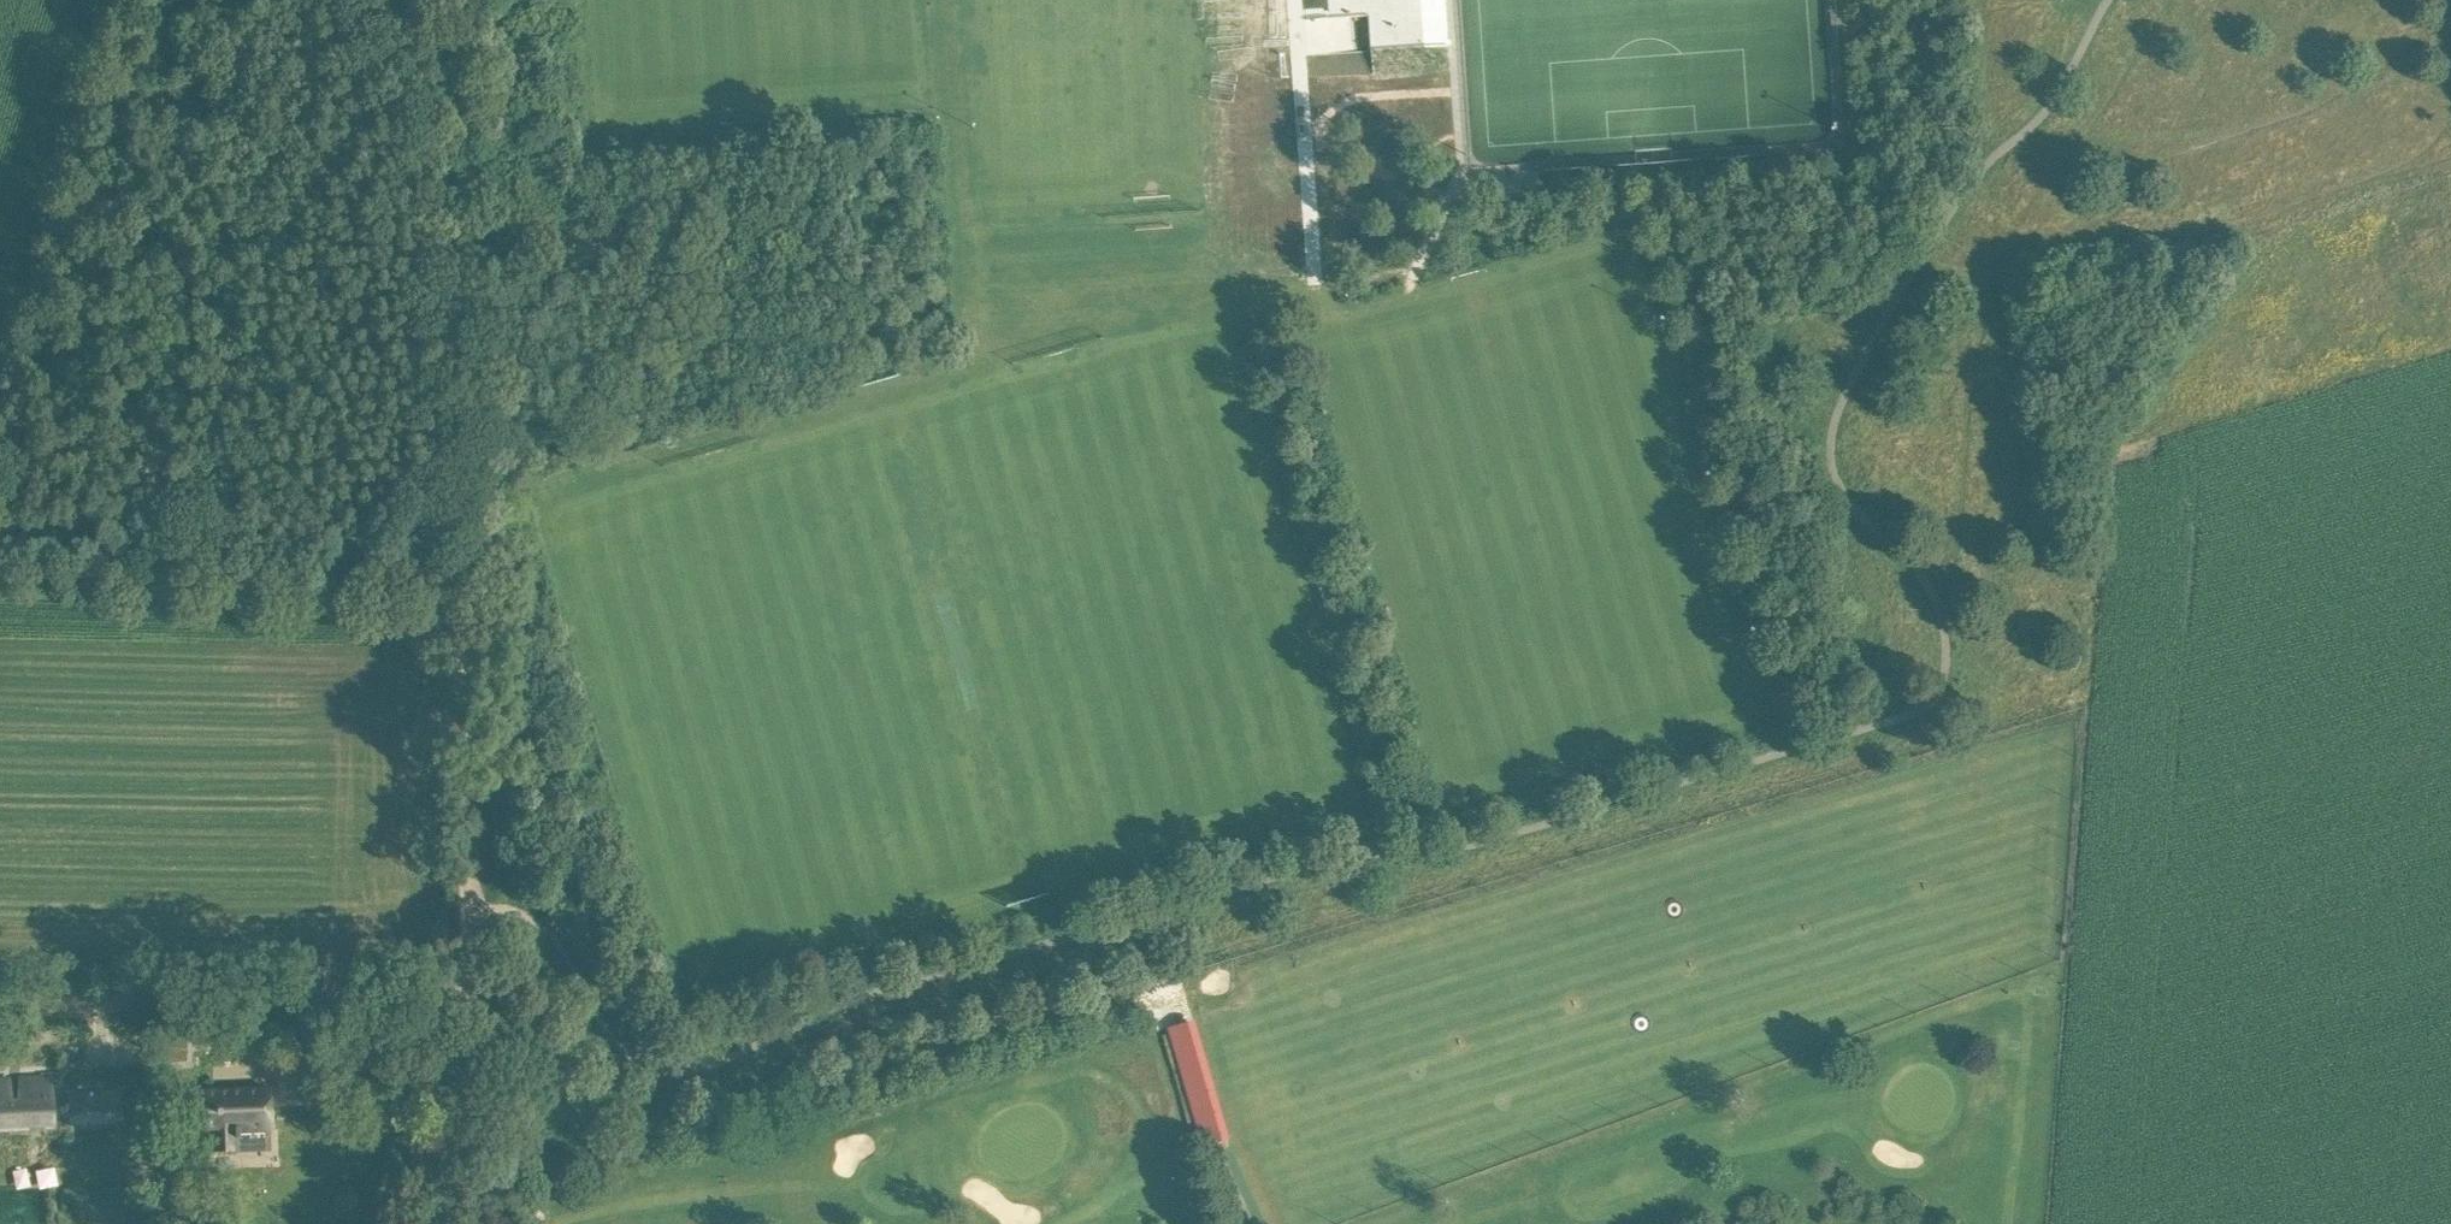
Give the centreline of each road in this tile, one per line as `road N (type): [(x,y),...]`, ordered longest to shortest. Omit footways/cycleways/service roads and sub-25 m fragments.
road 1 (track): [(459,1223),(452,0)]
road 2 (track): [(460,998),(0,996)]

